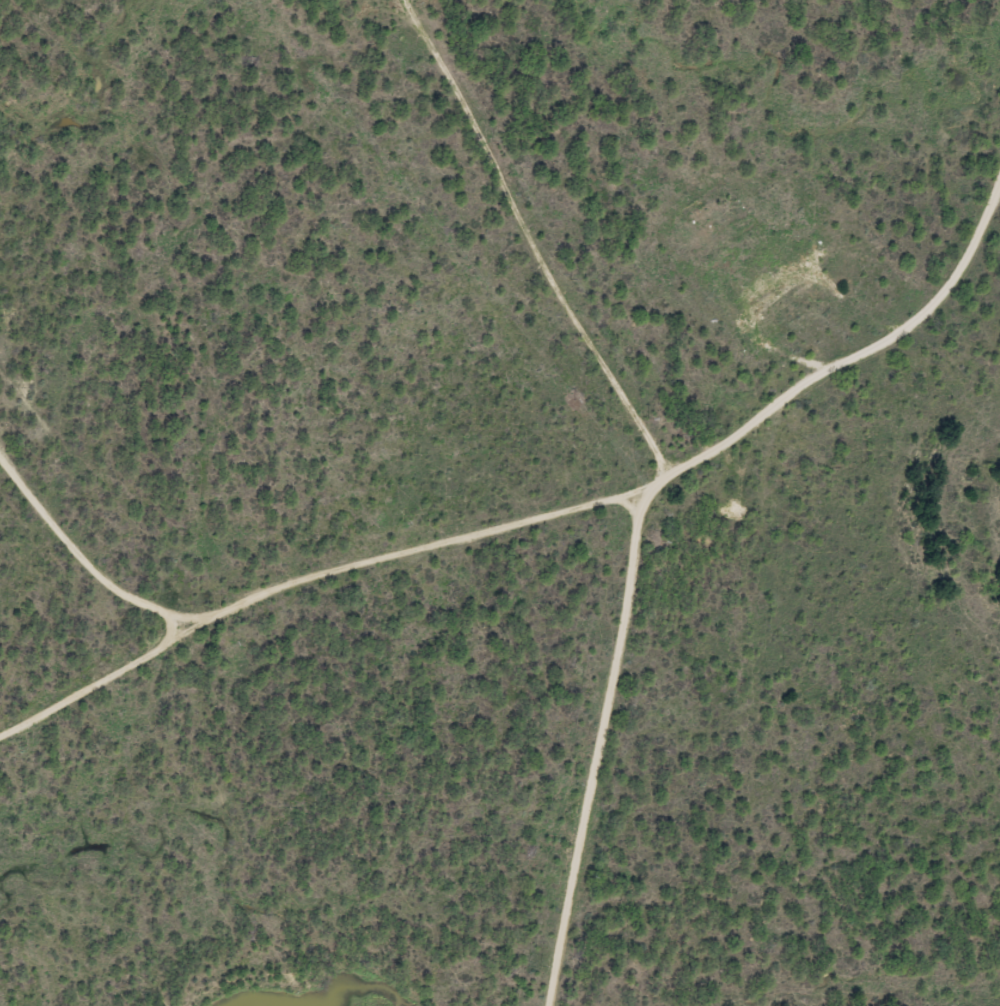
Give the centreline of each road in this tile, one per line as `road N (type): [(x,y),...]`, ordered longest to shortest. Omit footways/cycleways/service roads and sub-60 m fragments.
road 1 (residential): [(574,1005),(669,557),(674,496),(785,430),(999,263)]
road 2 (residential): [(674,496),(613,491),(224,628),(0,759)]

